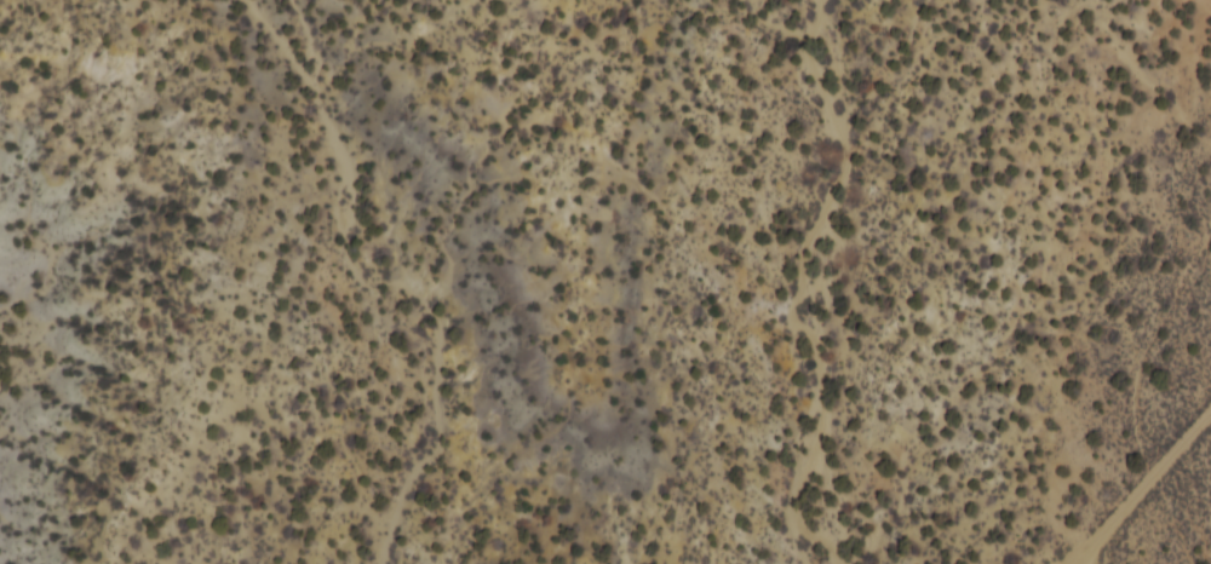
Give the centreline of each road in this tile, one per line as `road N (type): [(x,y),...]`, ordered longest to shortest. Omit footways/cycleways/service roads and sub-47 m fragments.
road 1 (track): [(1210,386),(1130,487),(1071,537),(1068,563)]

